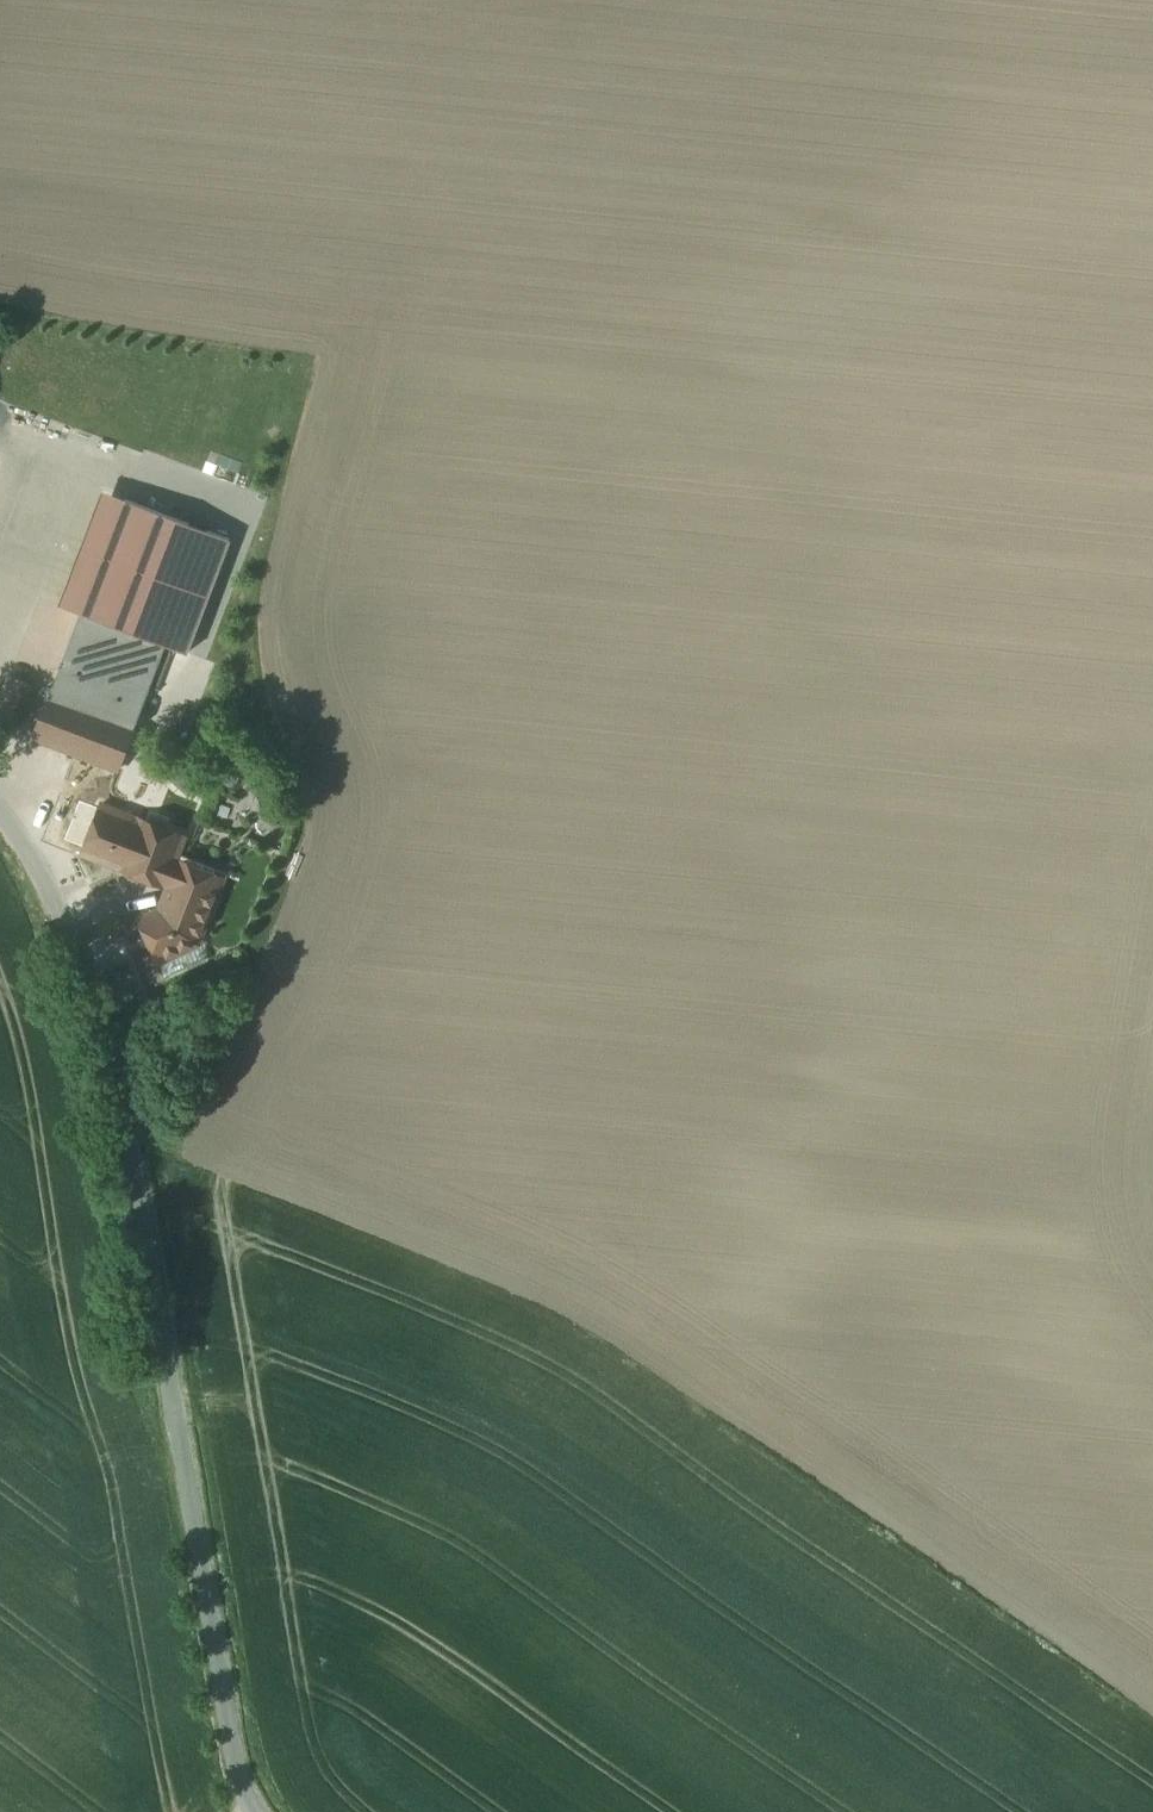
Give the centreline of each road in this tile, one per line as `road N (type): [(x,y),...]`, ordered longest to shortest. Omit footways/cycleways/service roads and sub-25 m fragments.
road 1 (unclassified): [(275,1811),(258,1796),(233,1731),(134,1074),(96,951),(49,859),(0,797)]

